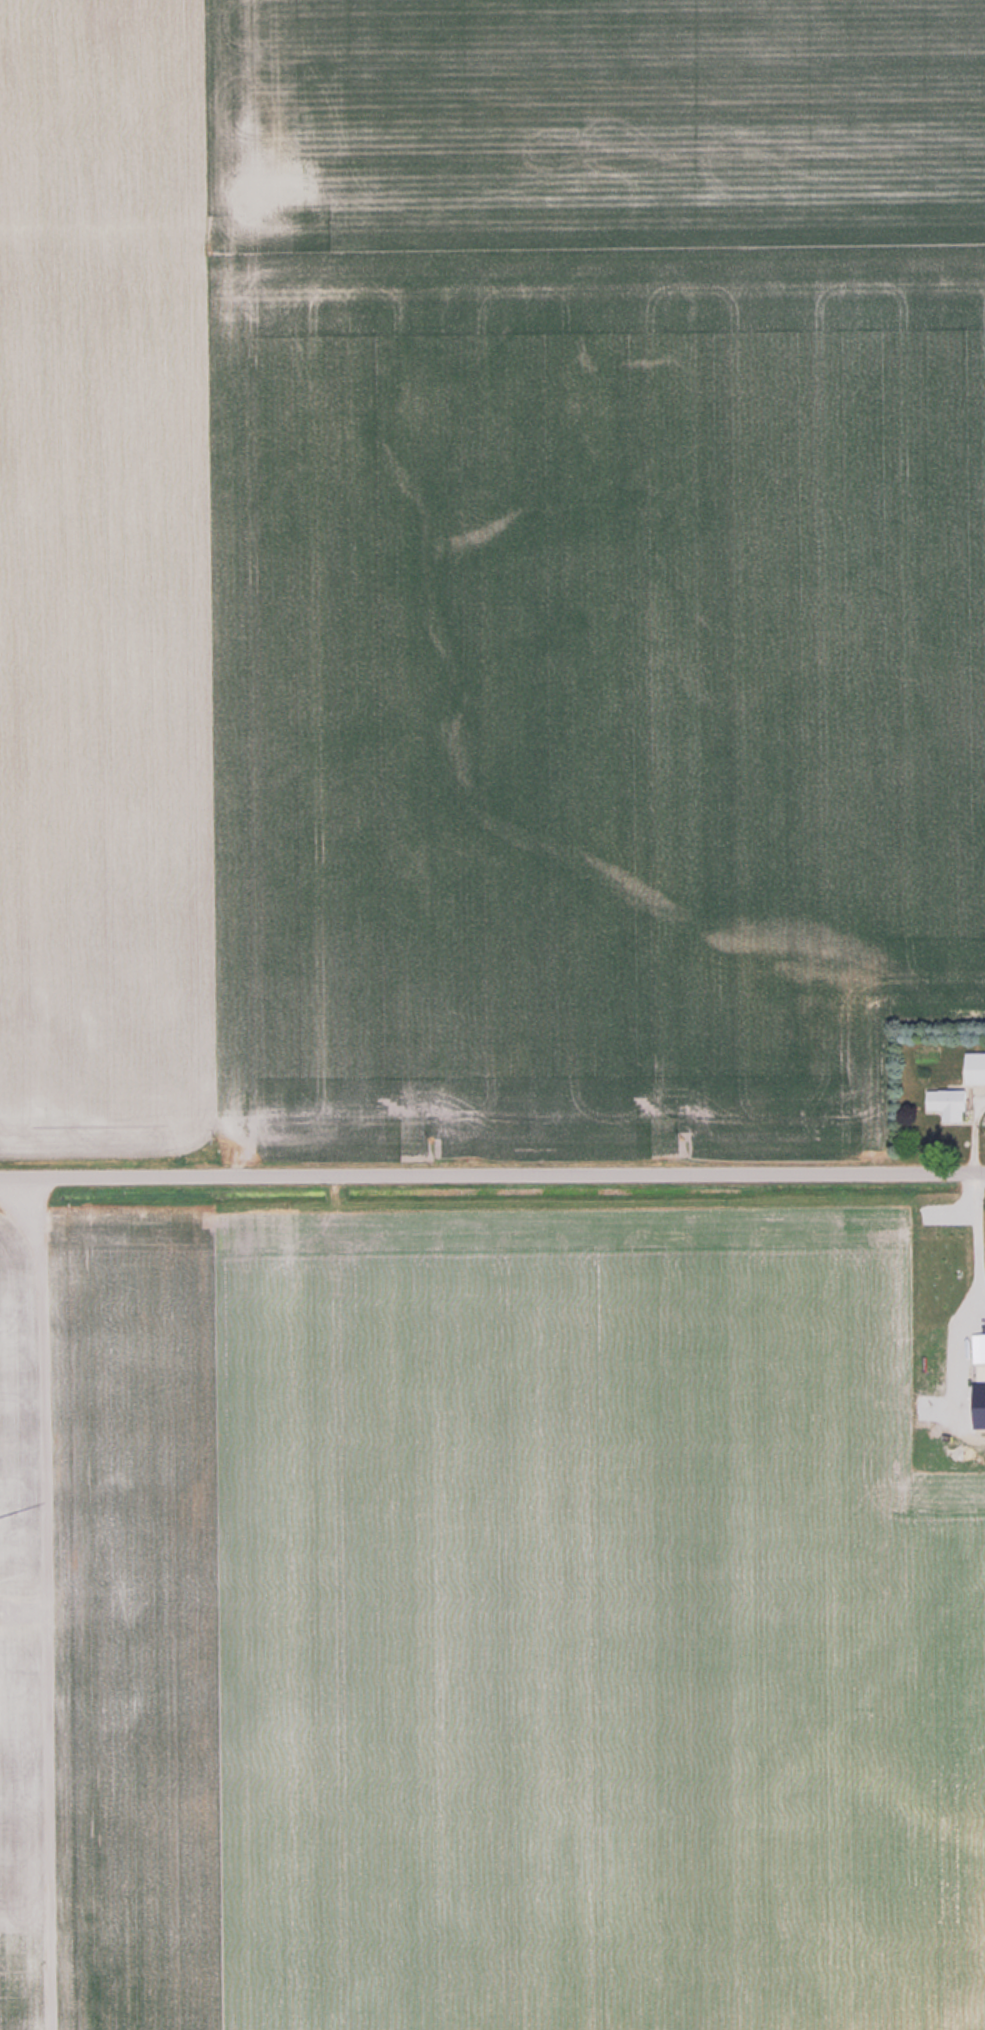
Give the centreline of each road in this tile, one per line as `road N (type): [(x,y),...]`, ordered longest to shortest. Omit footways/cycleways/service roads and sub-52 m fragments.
road 1 (residential): [(0,1175),(984,1173)]

